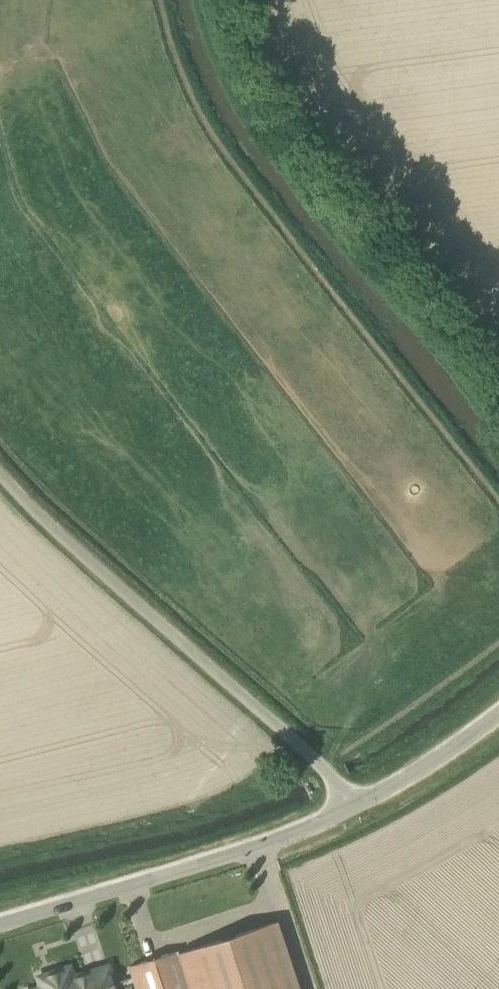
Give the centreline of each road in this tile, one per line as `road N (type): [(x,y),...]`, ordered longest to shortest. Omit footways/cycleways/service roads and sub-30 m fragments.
road 1 (unclassified): [(351,812),(330,777),(0,472)]
road 2 (unclassified): [(0,925),(272,844),(351,812)]
road 3 (unclassified): [(351,812),(498,716)]

